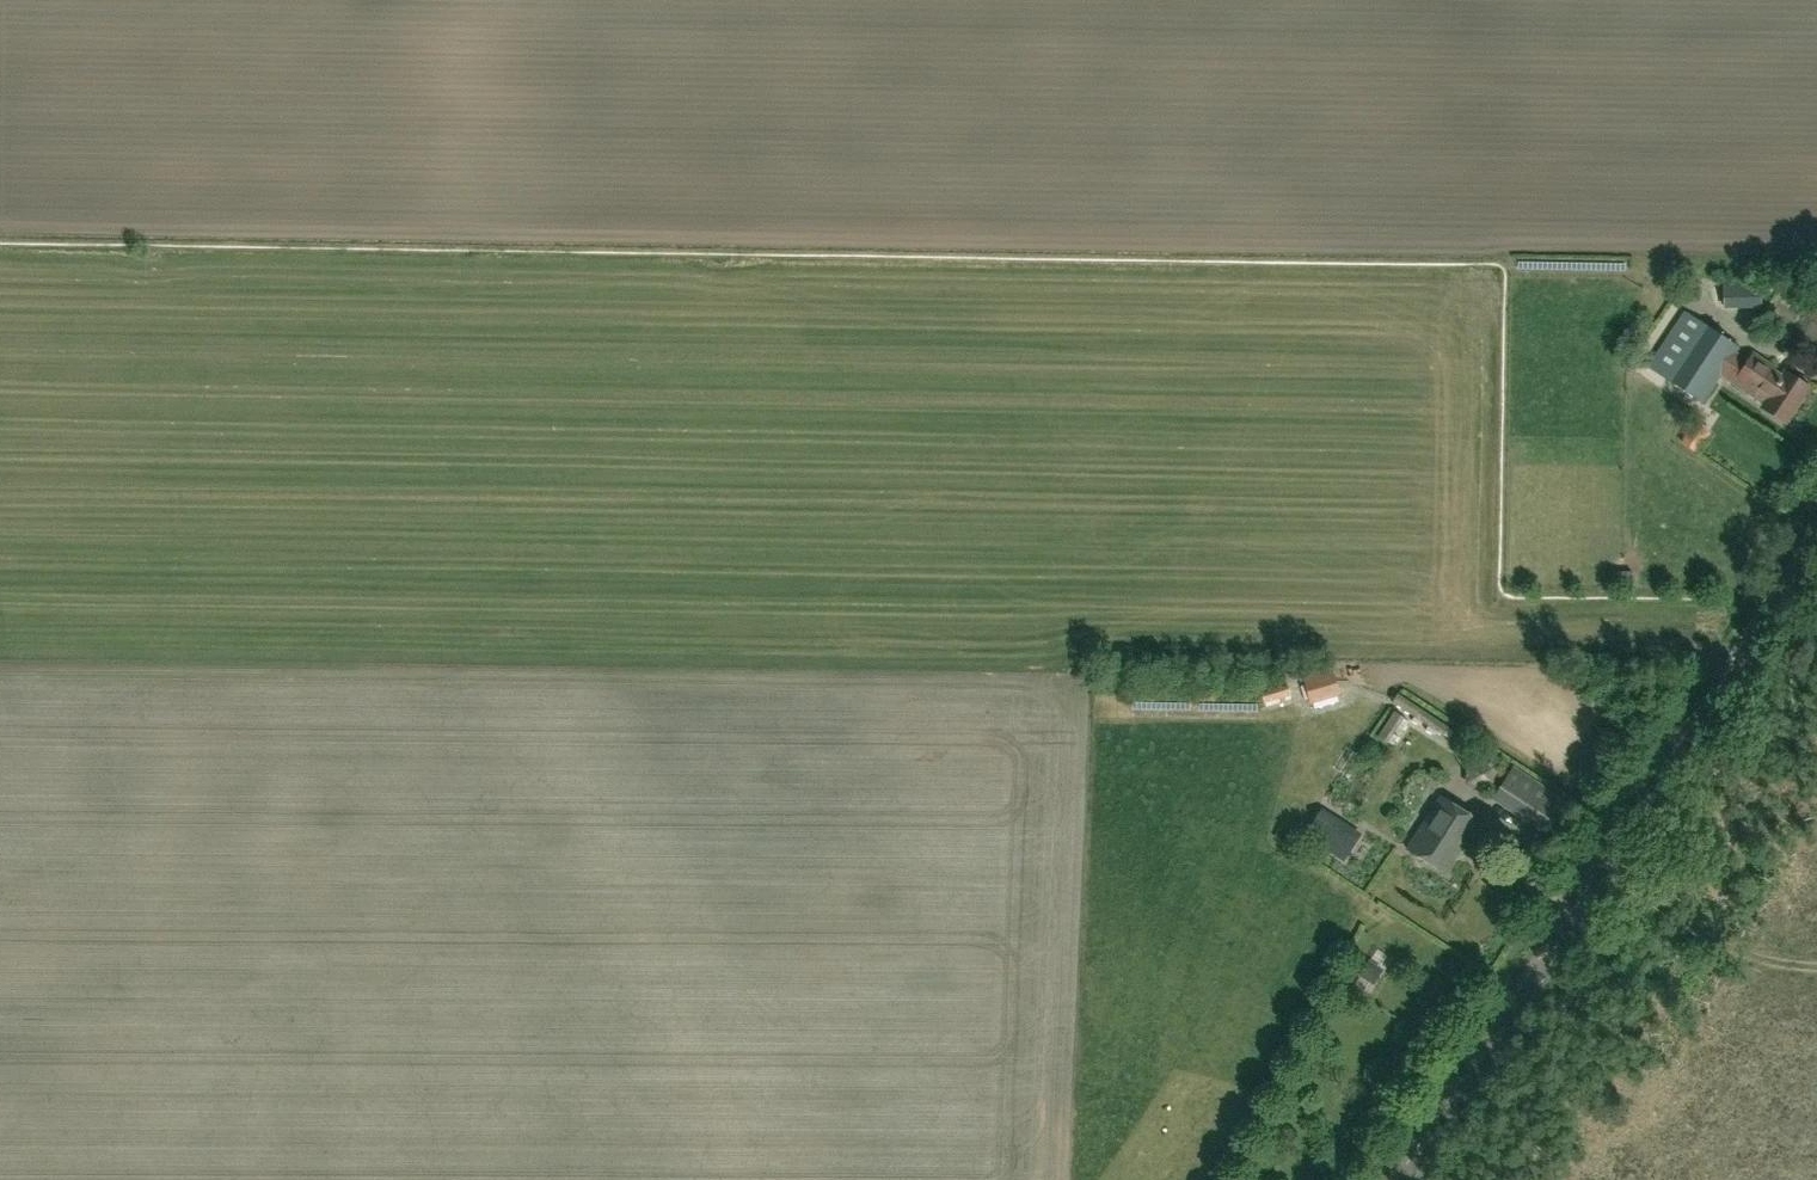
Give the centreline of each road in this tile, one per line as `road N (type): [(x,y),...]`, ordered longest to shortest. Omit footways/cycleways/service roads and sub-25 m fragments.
road 1 (tertiary): [(1411,1179),(1816,549)]

